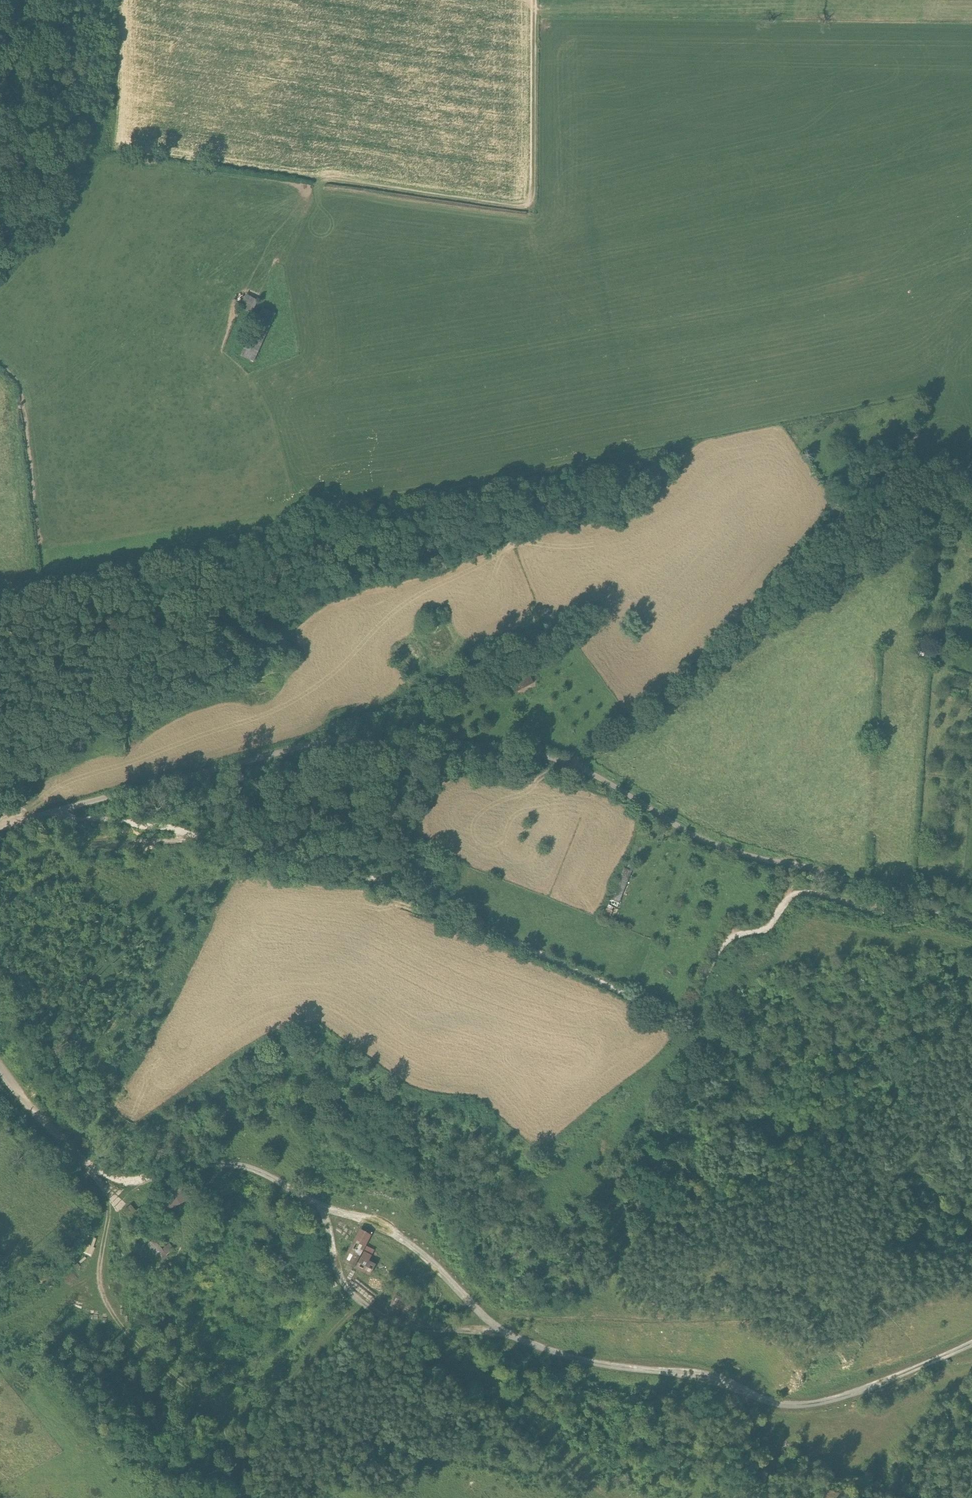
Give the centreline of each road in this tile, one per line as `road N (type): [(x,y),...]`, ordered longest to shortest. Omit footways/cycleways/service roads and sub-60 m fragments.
road 1 (unclassified): [(971,925),(708,842),(582,770),(537,756),(328,741),(0,828)]
road 2 (track): [(488,1325),(514,1316),(816,1314),(848,1287),(896,1172),(971,1091)]
road 3 (track): [(928,909),(884,914),(798,896),(767,930),(728,940),(679,1019),(441,916)]
road 4 (track): [(533,0),(527,204),(336,180),(319,185)]
road 5 (track): [(441,916),(351,873),(57,811)]
road 6 (track): [(562,1450),(488,1325),(420,1328),(357,1299),(337,1268),(321,1205)]
road 7 (track): [(420,1328),(562,1450)]
road 8 (track): [(228,1410),(278,1393),(357,1299)]

